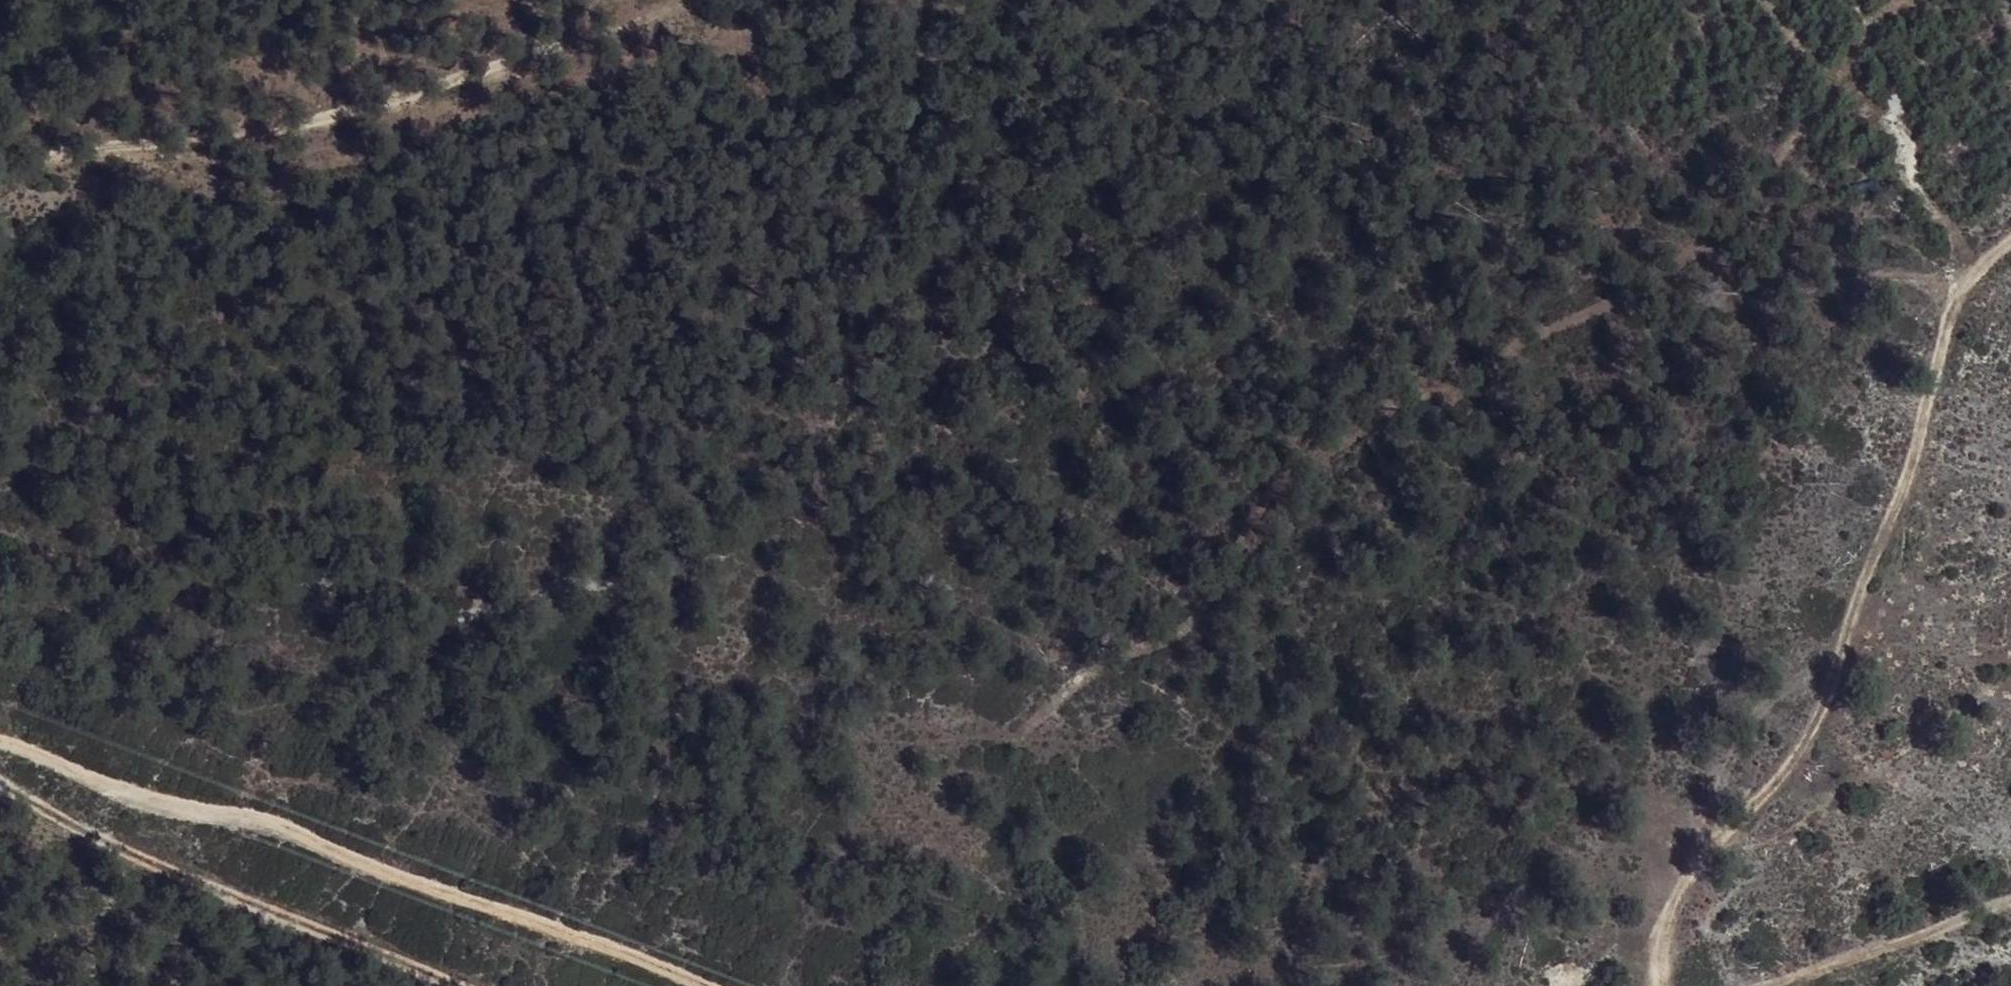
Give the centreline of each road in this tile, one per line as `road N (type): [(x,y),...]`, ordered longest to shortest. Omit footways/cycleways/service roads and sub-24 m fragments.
road 1 (track): [(0,753),(169,814),(241,817),(507,899),(742,985)]

